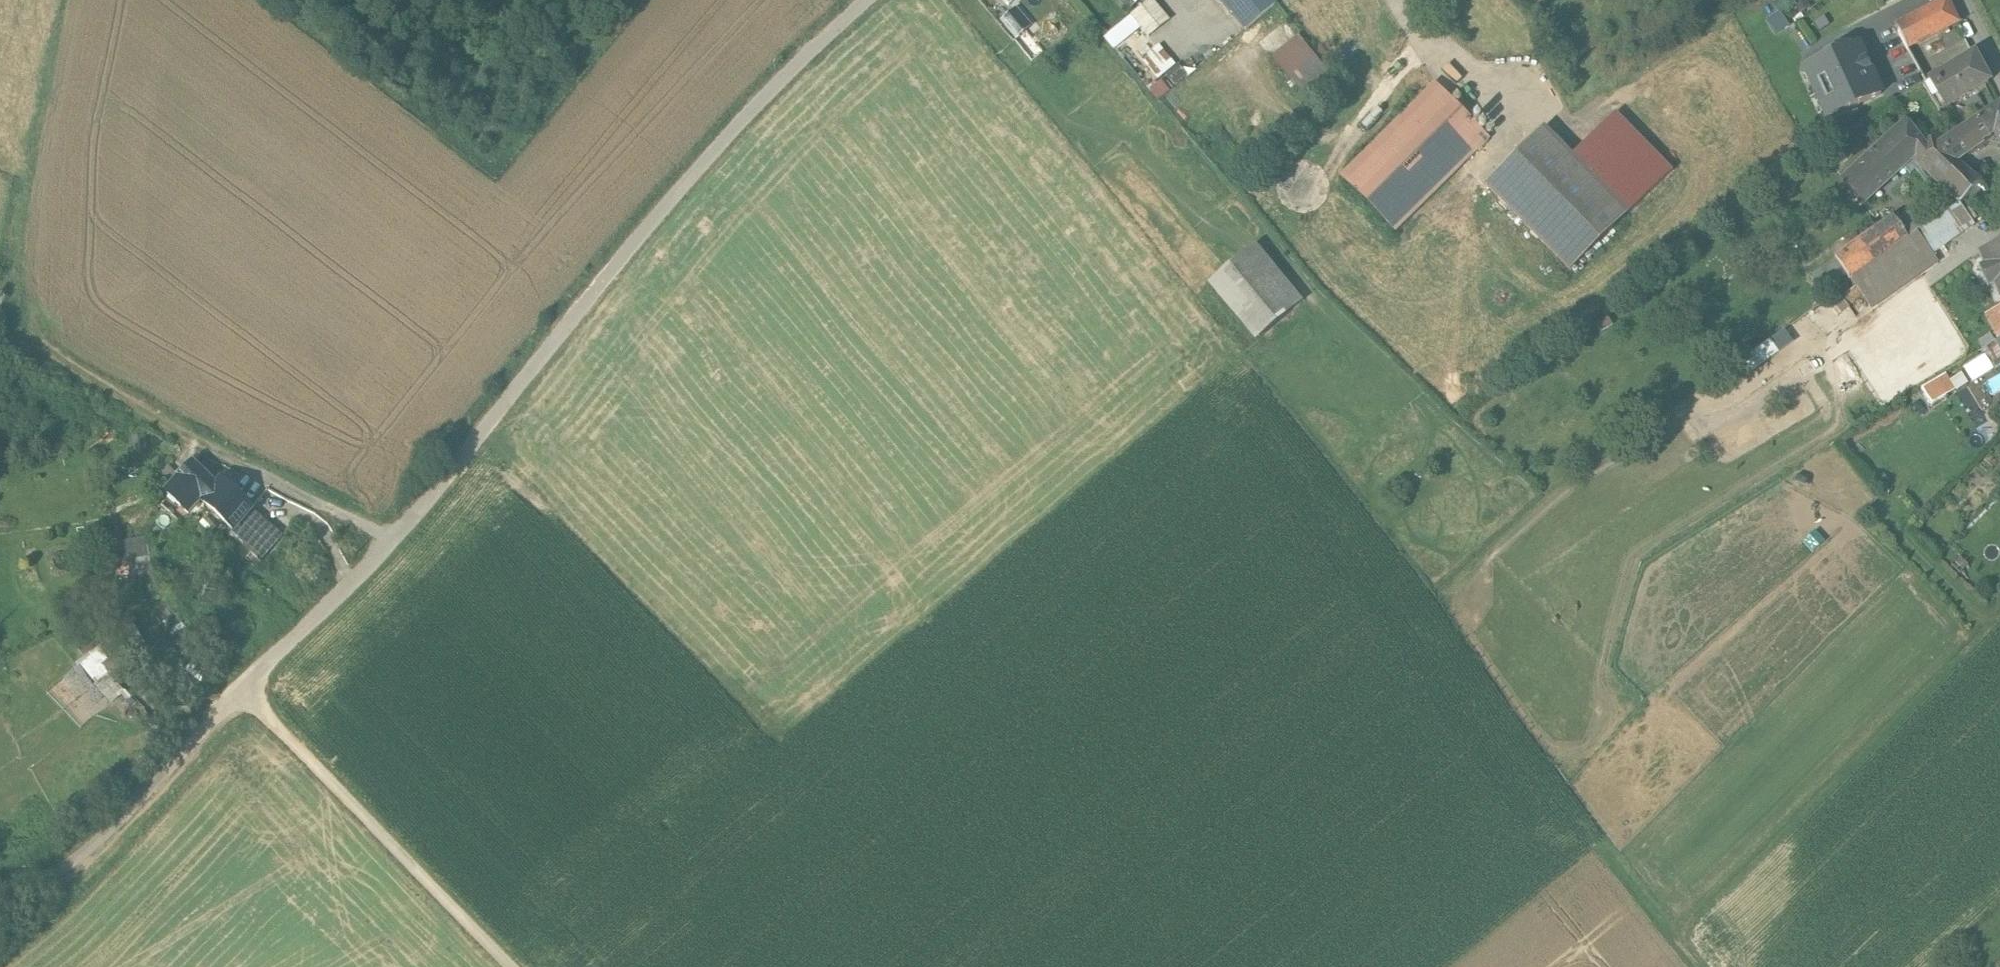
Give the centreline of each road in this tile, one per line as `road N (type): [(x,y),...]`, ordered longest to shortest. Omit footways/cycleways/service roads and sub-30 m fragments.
road 1 (residential): [(922,0),(741,173),(368,617),(227,754)]
road 2 (track): [(475,966),(251,732)]
road 3 (residential): [(1931,0),(1999,137)]

